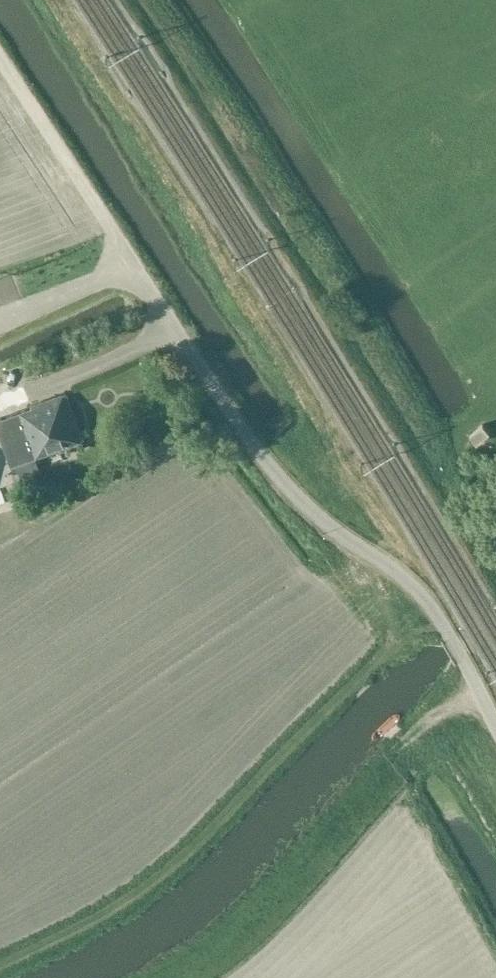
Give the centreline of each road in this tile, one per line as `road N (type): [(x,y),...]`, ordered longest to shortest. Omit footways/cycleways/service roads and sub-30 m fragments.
road 1 (unclassified): [(495,715),(427,597),(278,478),(176,322)]

